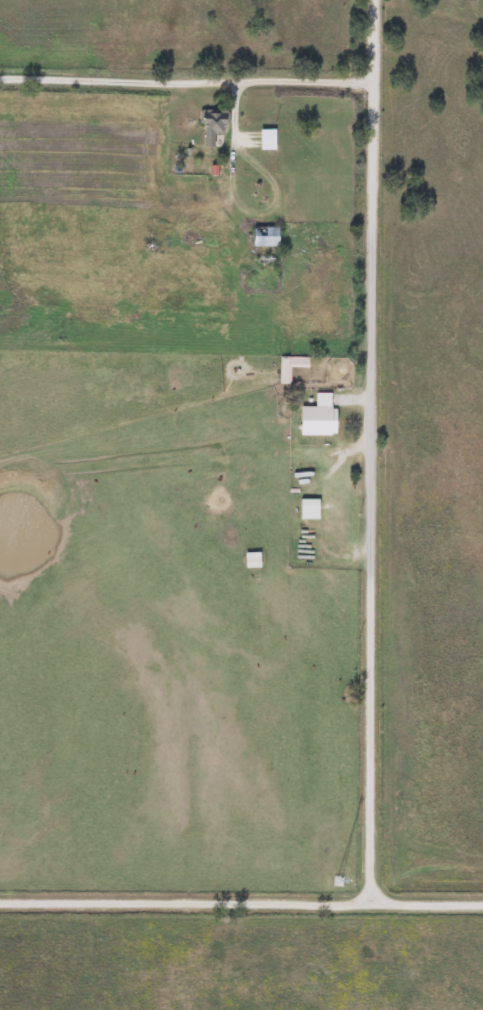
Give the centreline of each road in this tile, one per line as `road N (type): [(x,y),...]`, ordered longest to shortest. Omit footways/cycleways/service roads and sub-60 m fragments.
road 1 (residential): [(373,901),(378,0)]
road 2 (residential): [(482,901),(0,900)]
road 3 (residential): [(378,82),(0,78)]

